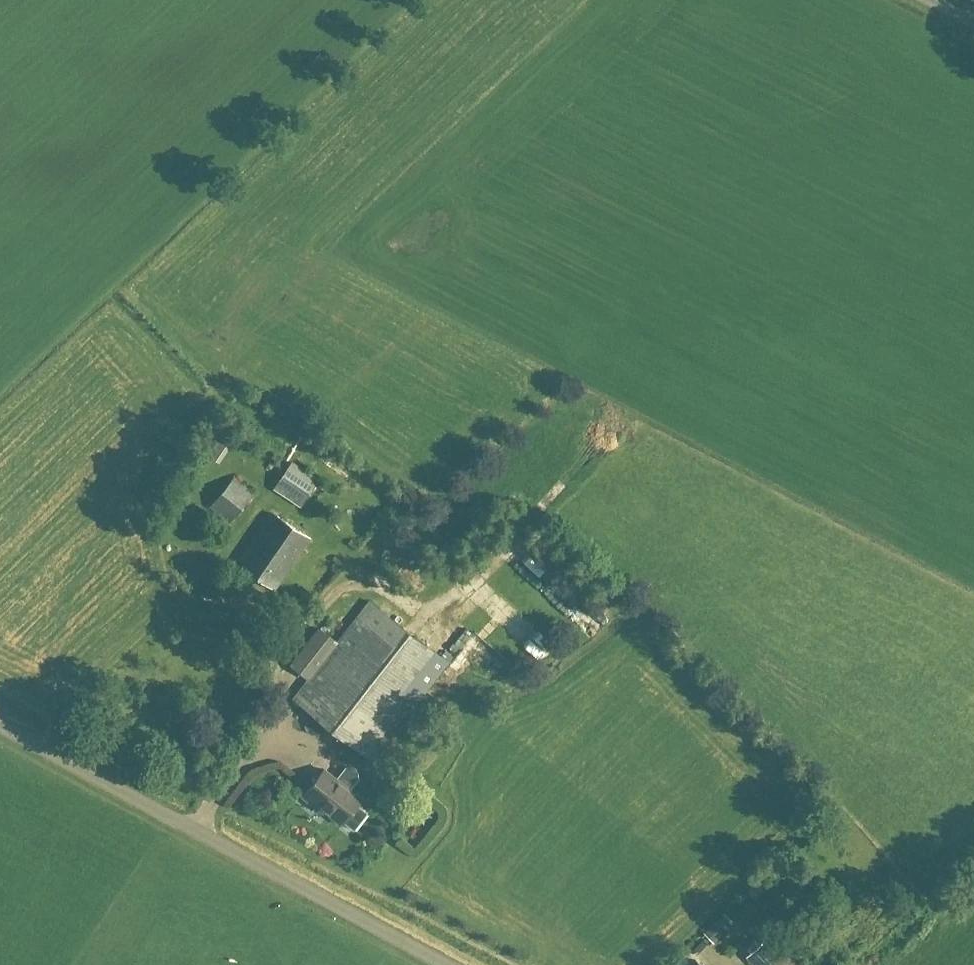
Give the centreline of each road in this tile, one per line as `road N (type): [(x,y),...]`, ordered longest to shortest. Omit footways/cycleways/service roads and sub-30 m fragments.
road 1 (unclassified): [(438,964),(0,730)]
road 2 (track): [(35,748),(245,532),(264,500)]

